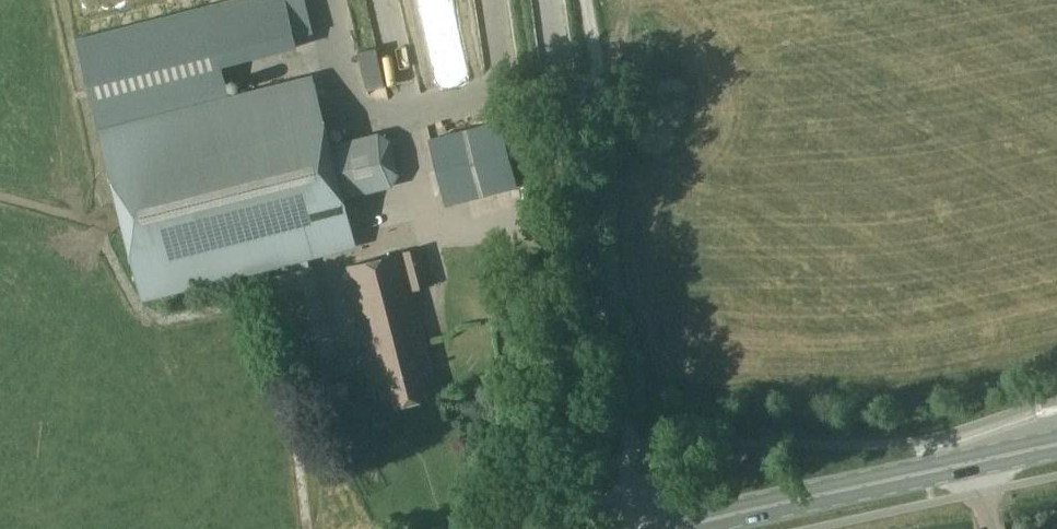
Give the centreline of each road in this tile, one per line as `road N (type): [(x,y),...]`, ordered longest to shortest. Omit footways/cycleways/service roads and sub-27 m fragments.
road 1 (unclassified): [(590,0),(598,64),(589,182),(593,275),(639,496)]
road 2 (primary): [(677,528),(1056,444)]

